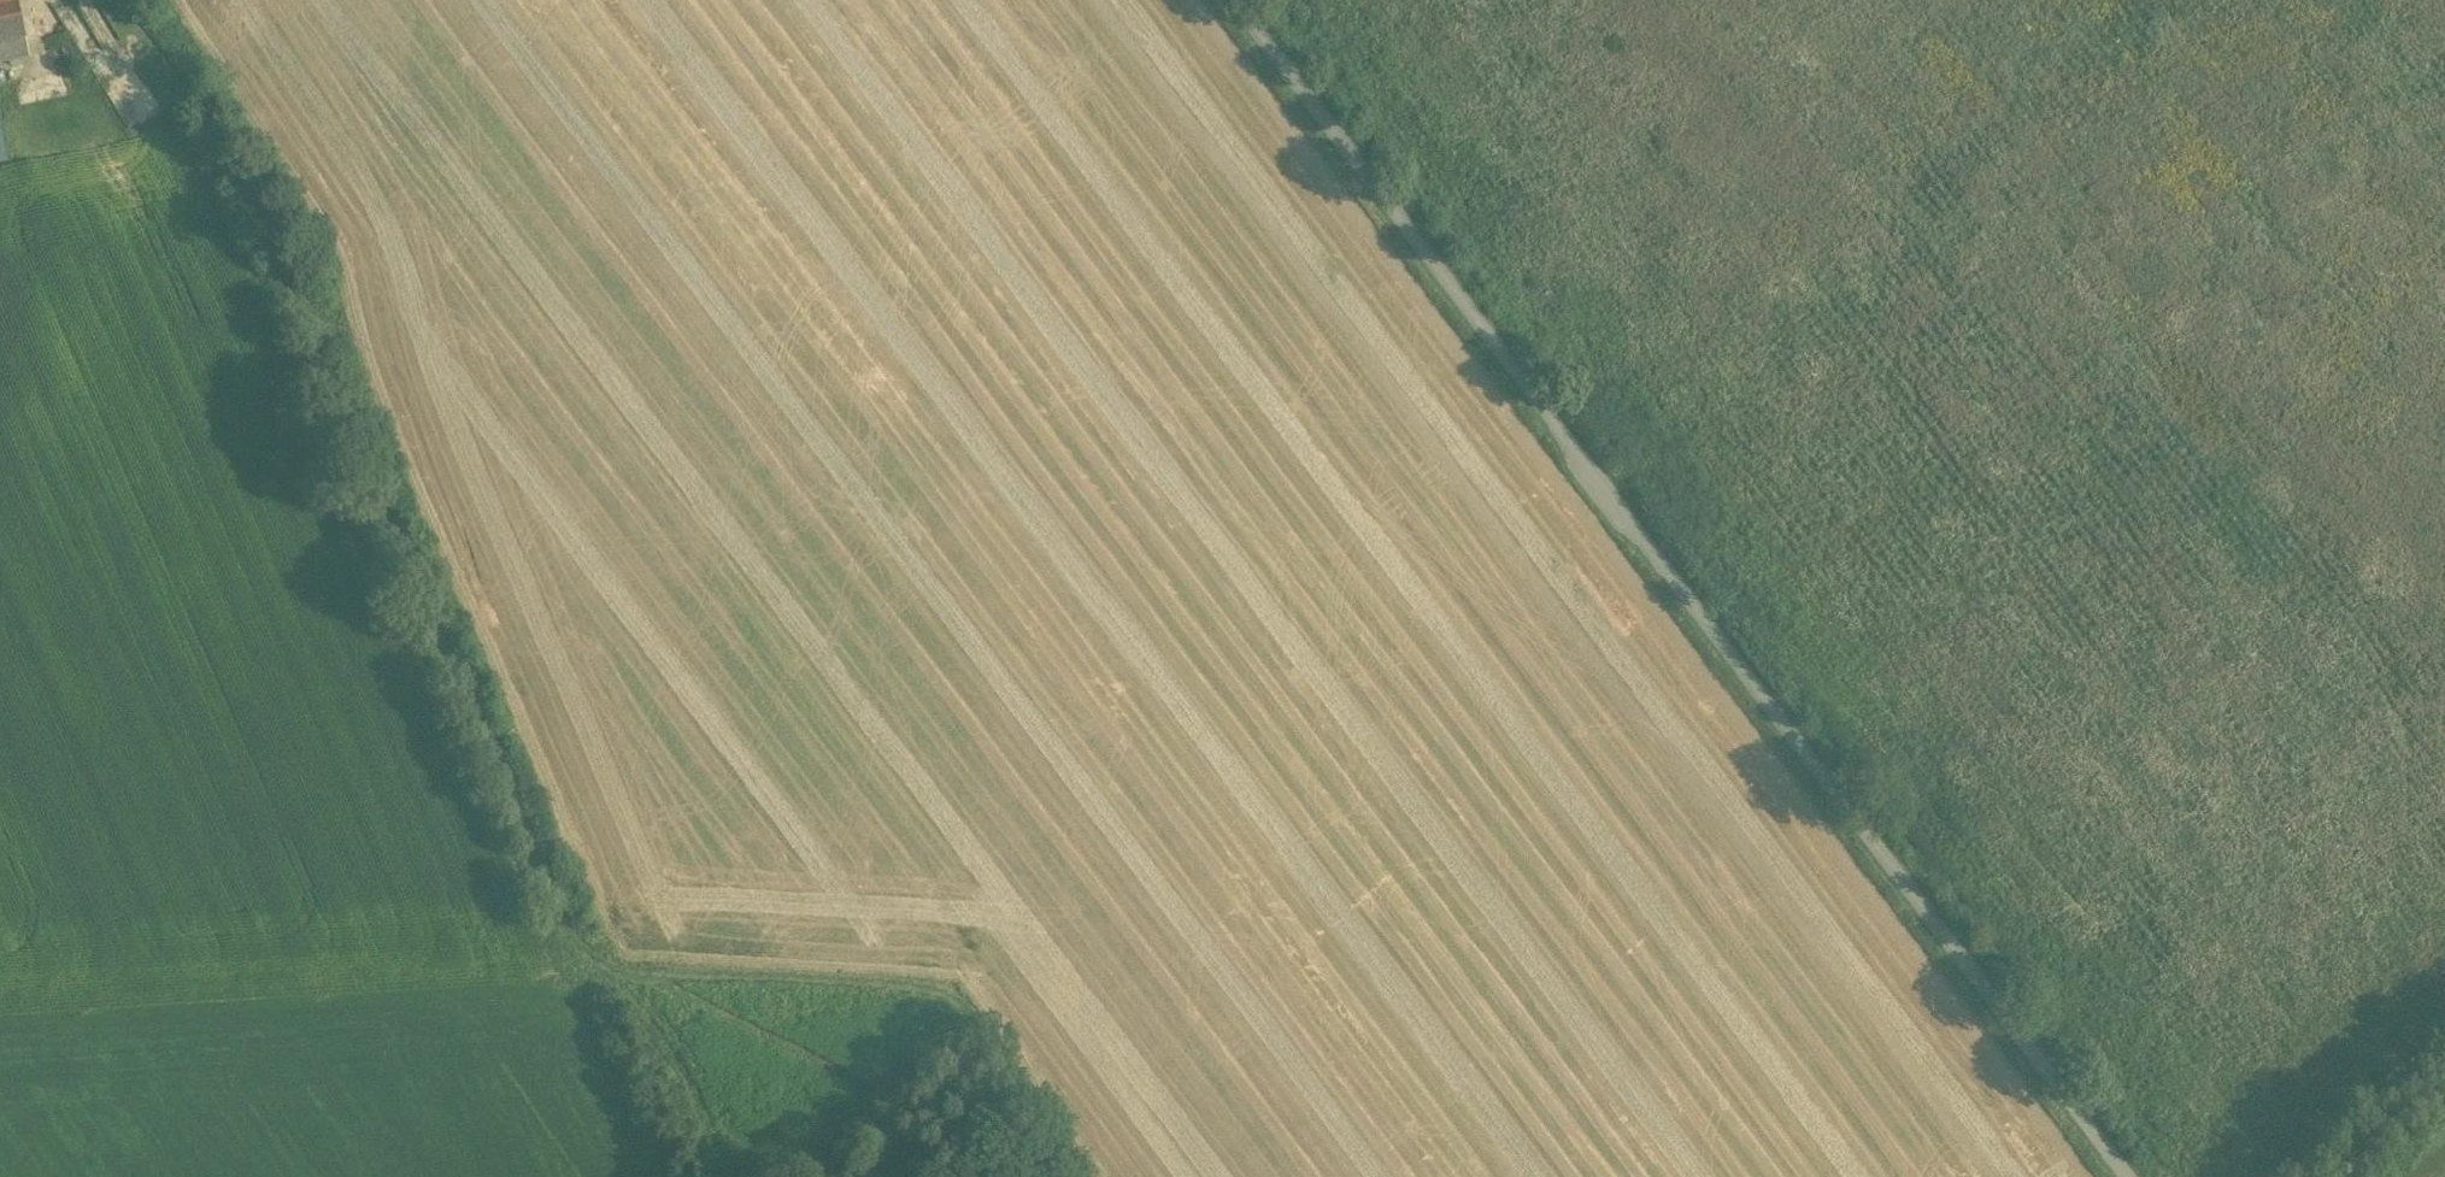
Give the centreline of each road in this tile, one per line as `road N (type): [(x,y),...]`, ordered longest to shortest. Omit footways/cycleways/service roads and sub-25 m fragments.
road 1 (unclassified): [(1234,0),(2126,1176)]
road 2 (unclassified): [(2339,1176),(2444,1081)]

